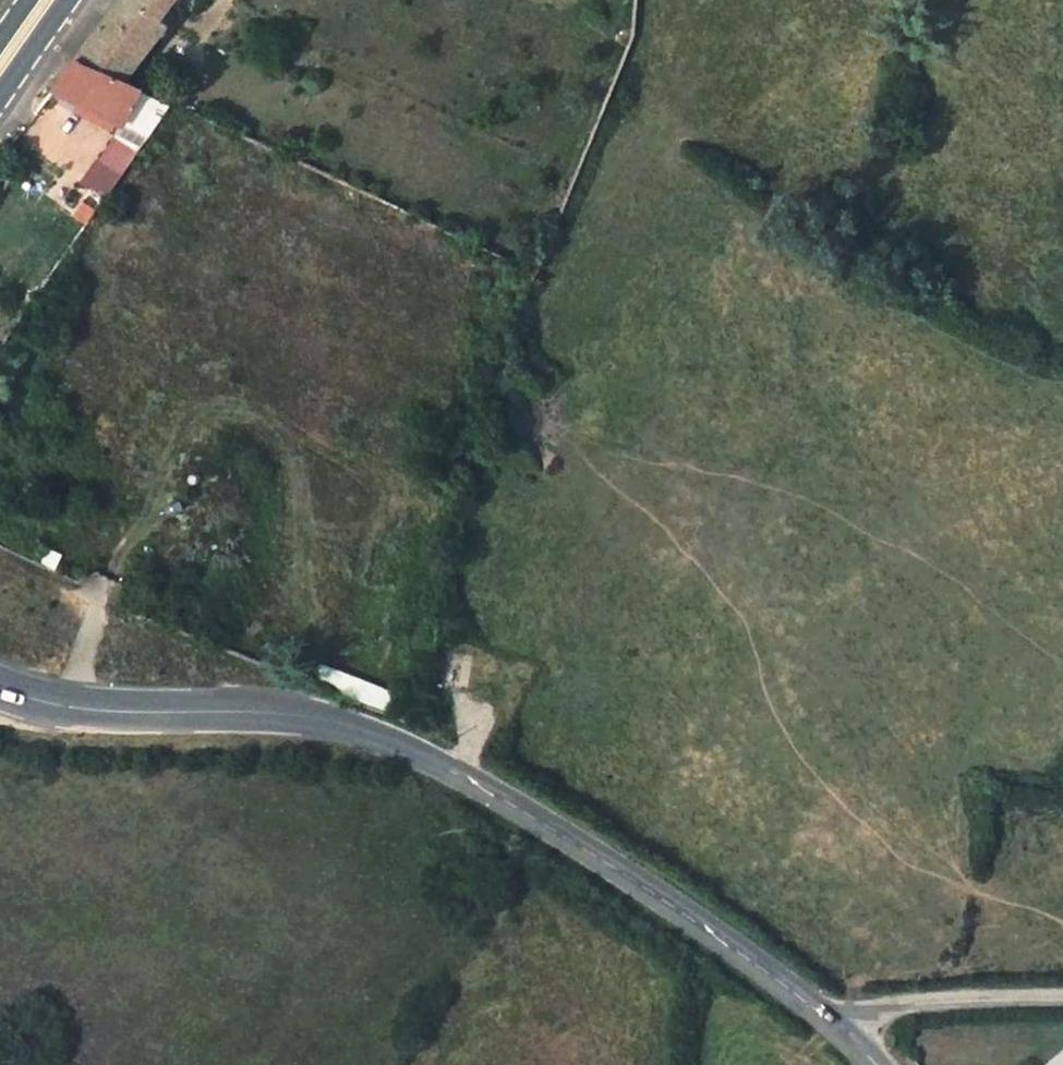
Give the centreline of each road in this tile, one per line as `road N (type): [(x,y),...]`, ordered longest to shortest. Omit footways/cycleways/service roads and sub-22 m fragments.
road 1 (tertiary): [(0,687),(43,702),(305,718),(371,734),(507,800),(834,1027)]
road 2 (unclassified): [(834,1027),(901,1002),(1062,998)]

